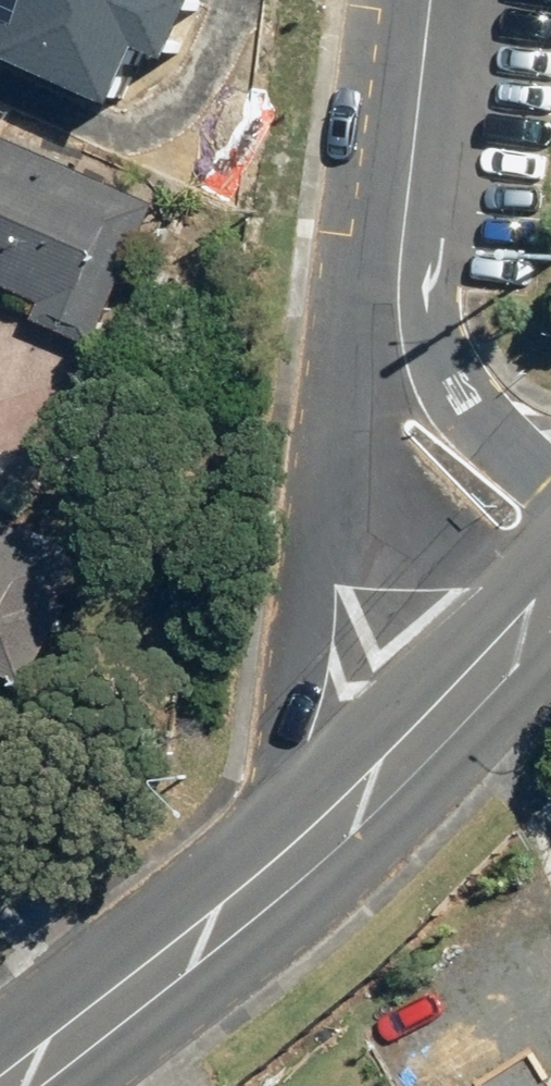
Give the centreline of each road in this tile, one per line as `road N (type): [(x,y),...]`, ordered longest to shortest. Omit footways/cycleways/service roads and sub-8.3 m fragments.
road 1 (secondary): [(216,914),(274,765),(360,439)]
road 2 (primary): [(541,615),(420,744),(216,914)]
road 3 (secondary): [(398,294),(431,0)]
road 4 (primary): [(216,914),(13,1085)]
road 5 (secondary): [(398,294),(438,347),(472,418),(550,492)]
road 6 (secondary): [(541,615),(360,439)]
road 7 (secondary): [(360,439),(398,294)]

